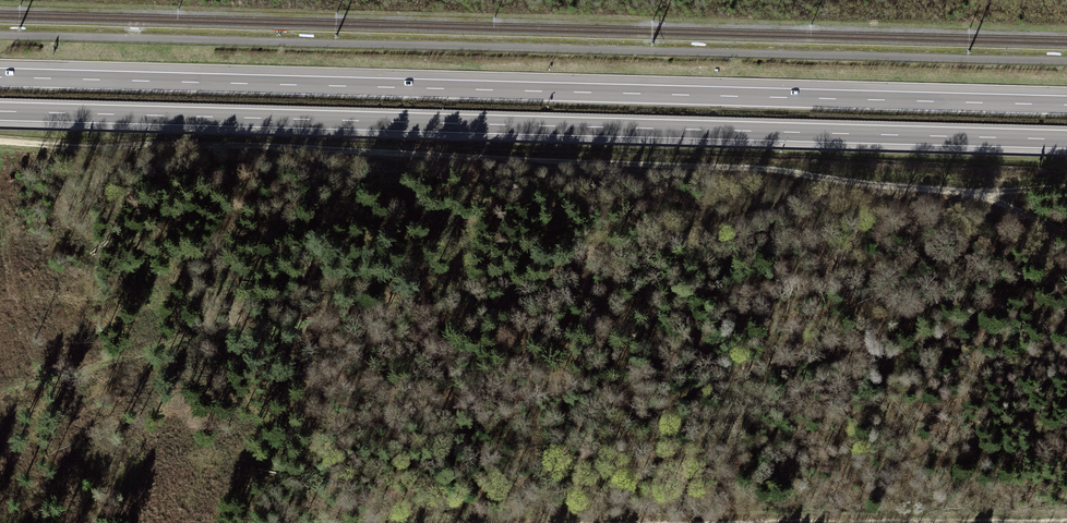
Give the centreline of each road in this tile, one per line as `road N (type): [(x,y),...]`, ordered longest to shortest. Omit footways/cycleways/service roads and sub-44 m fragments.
road 1 (track): [(1066,188),(985,195),(765,170),(0,143)]
road 2 (motorway): [(0,112),(1066,140)]
road 3 (motorway): [(1066,105),(0,78)]
road 4 (track): [(1066,522),(795,522)]

